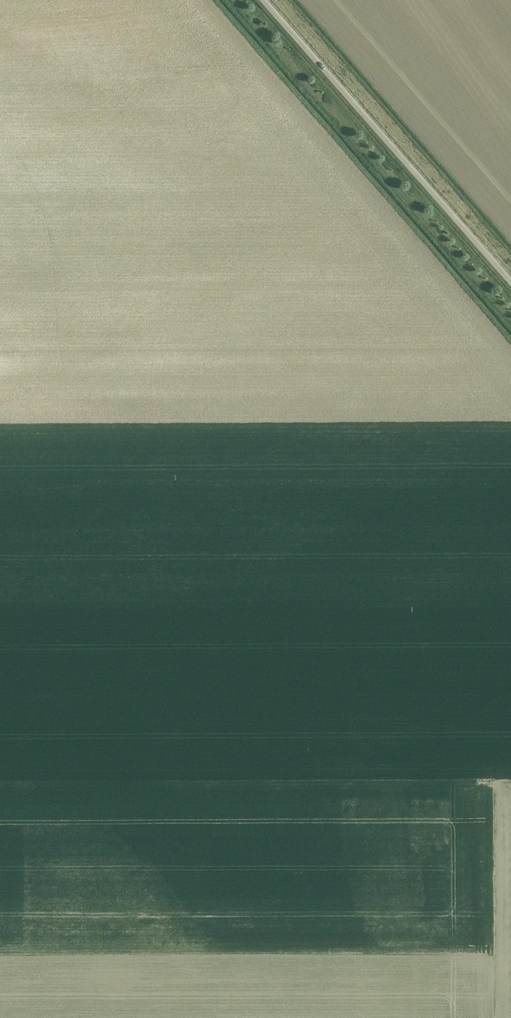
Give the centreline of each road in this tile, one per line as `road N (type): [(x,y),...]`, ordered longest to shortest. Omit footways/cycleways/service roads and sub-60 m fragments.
road 1 (unclassified): [(510,277),(269,0)]

